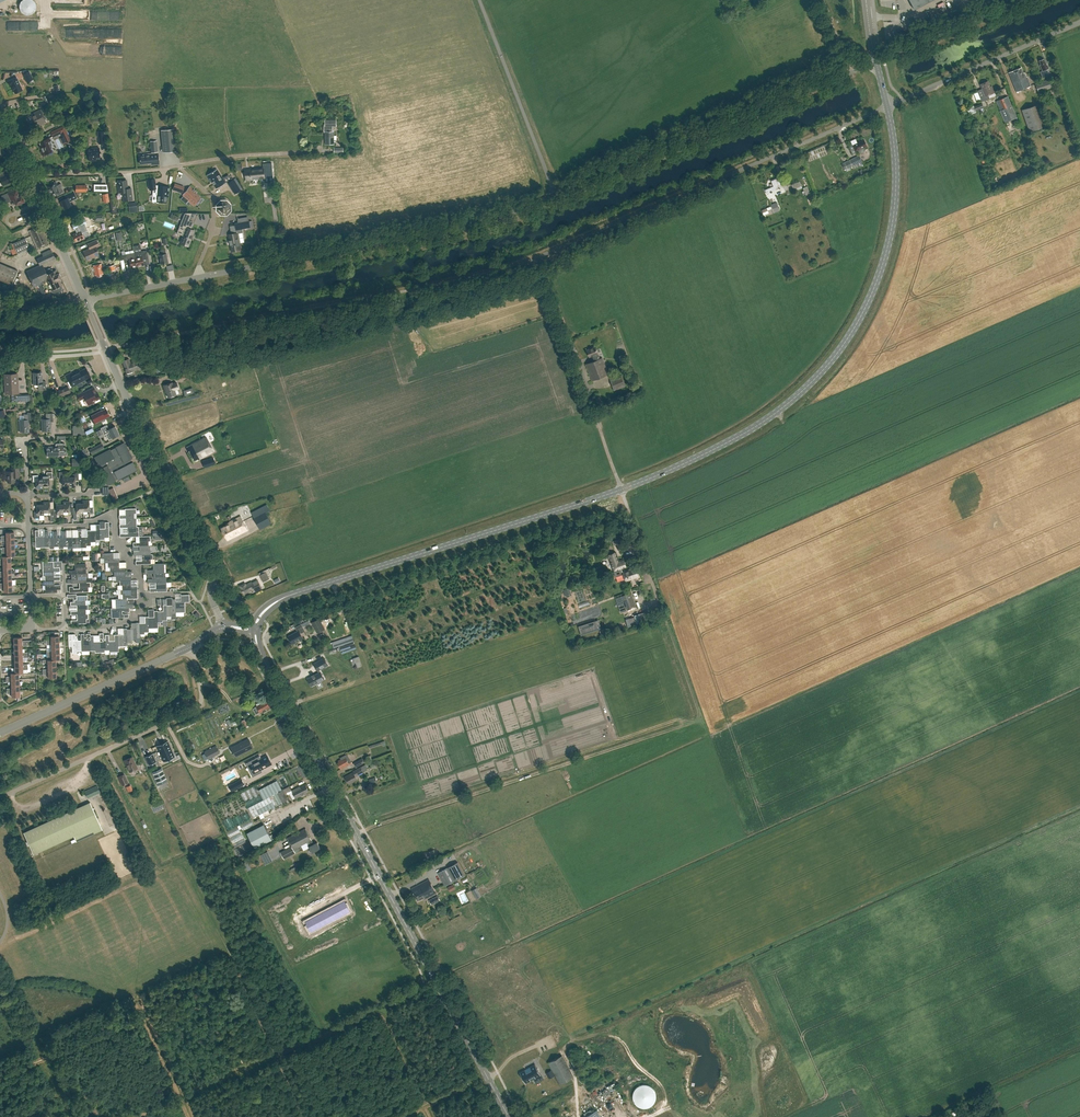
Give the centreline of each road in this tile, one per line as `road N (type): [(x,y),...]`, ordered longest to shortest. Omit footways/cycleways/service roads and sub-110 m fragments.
road 1 (unclassified): [(622,489),(537,258),(887,106)]
road 2 (tertiary): [(509,1116),(262,656)]
road 3 (tertiary): [(622,489),(763,422),(806,388),(849,336),(875,286),(892,225),(895,160),(887,106)]
road 4 (unclassified): [(557,194),(488,222),(199,278)]
road 5 (track): [(357,834),(698,716)]
road 6 (tertiary): [(283,598),(622,489)]
road 7 (unclassified): [(877,62),(557,194)]
road 8 (tertiary): [(224,627),(212,599),(215,568),(106,351)]
road 9 (unclassified): [(0,797),(197,709),(202,701),(191,647)]
road 10 (track): [(627,504),(698,716)]
road 11 (unclassified): [(887,106),(1079,22)]
road 12 (tertiary): [(0,733),(191,647)]
road 13 (unclassified): [(557,194),(480,0)]
road 14 (track): [(306,1116),(232,953)]
road 15 (residential): [(29,525),(115,515),(116,541),(141,576),(142,595)]
road 16 (residential): [(31,178),(179,165)]
road 17 (residential): [(179,165),(322,151)]
road 18 (tertiary): [(85,301),(31,178)]
road 19 (residential): [(199,278),(213,202),(179,165)]

